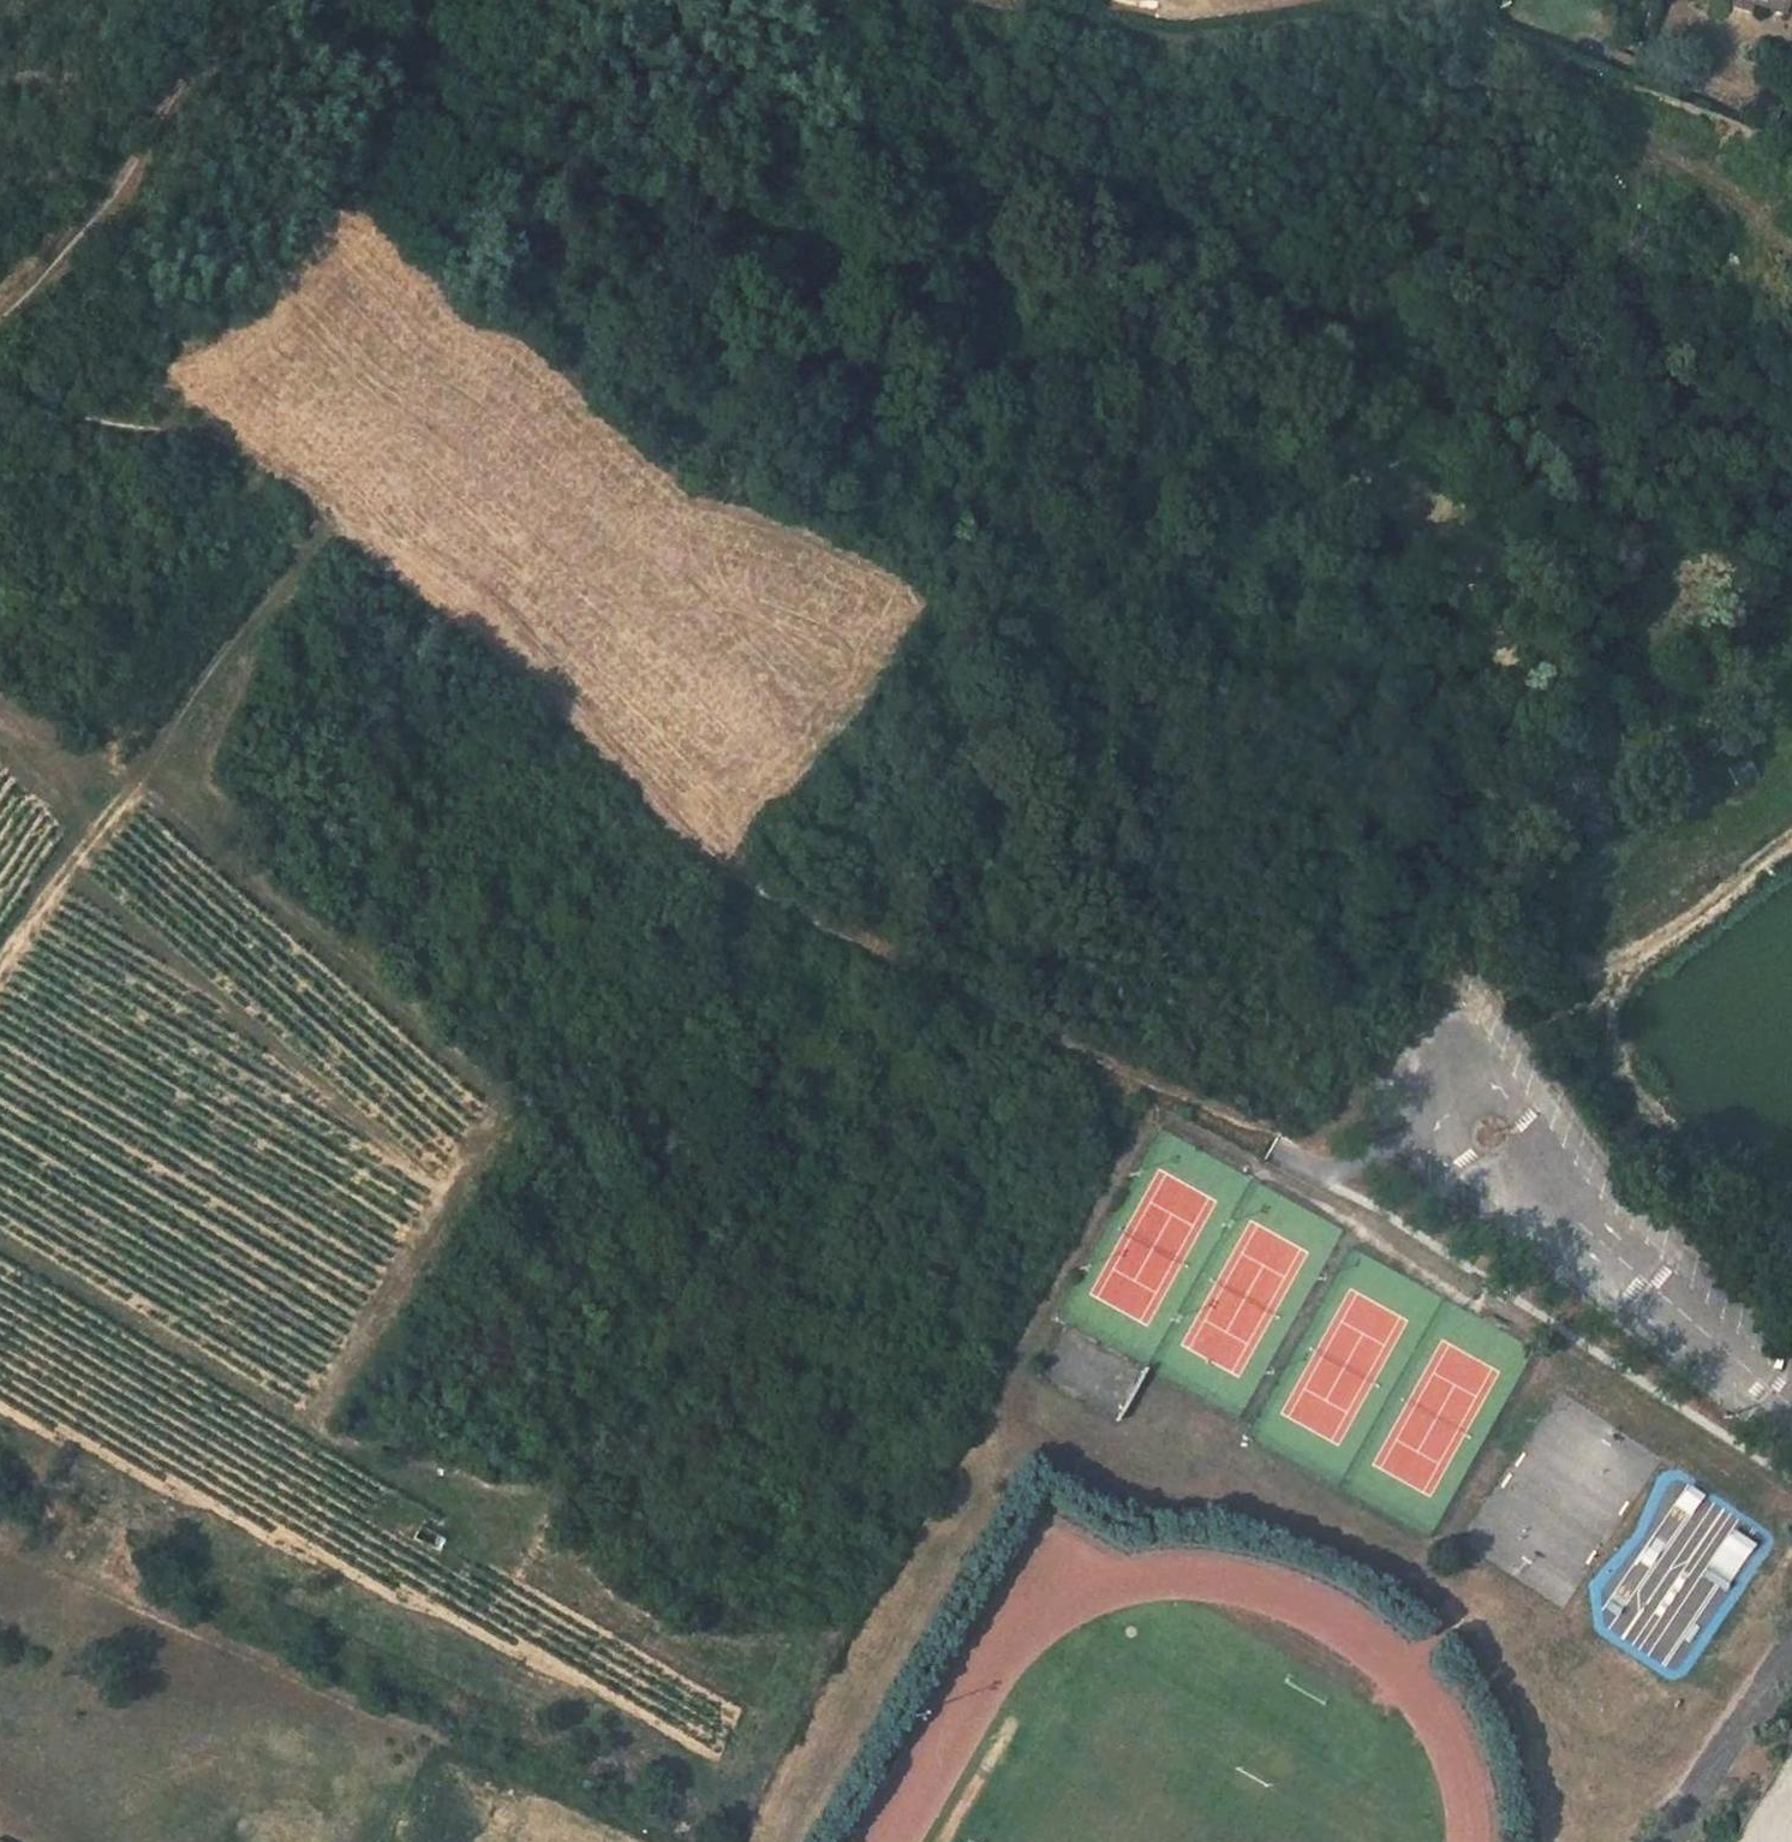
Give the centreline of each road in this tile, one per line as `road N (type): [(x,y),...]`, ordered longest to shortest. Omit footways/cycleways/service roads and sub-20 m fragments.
road 1 (track): [(963,0),(1064,29),(1204,40),(1435,8),(1446,0)]

